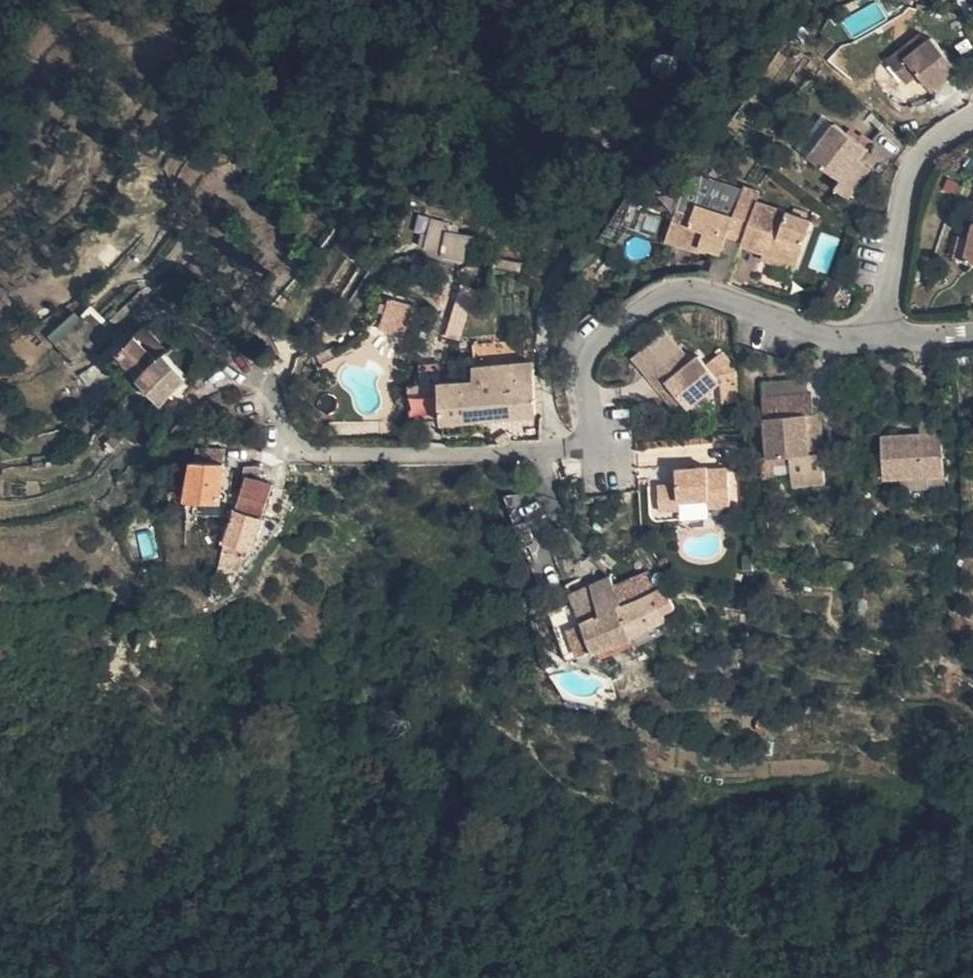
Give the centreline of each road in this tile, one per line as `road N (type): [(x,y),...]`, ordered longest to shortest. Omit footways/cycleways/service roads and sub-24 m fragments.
road 1 (residential): [(889,337),(812,333),(694,290),(659,297),(596,342),(589,365),(595,433)]
road 2 (track): [(563,445),(549,340),(558,262),(662,125)]
road 3 (residential): [(595,433),(544,447),(292,450)]
road 4 (residential): [(972,123),(938,146),(915,179),(889,337)]
road 5 (track): [(655,569),(642,554),(627,452)]

